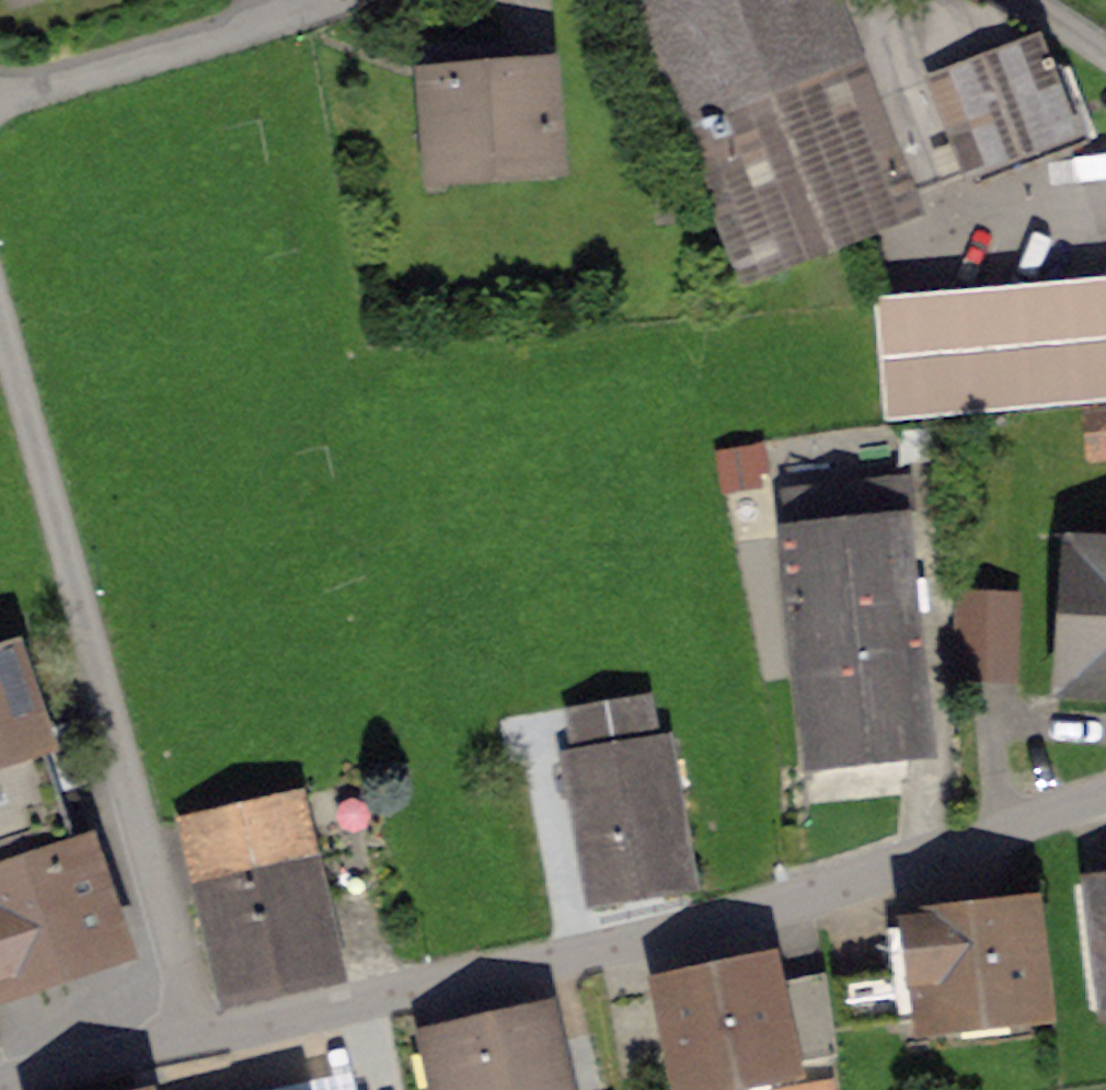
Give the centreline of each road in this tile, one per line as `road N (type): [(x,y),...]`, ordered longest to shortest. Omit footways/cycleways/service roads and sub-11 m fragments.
road 1 (residential): [(211,1046),(802,902),(1105,799)]
road 2 (residential): [(211,1046),(0,312)]
road 3 (residential): [(316,0),(0,94)]
road 4 (residential): [(7,1089),(211,1046)]

